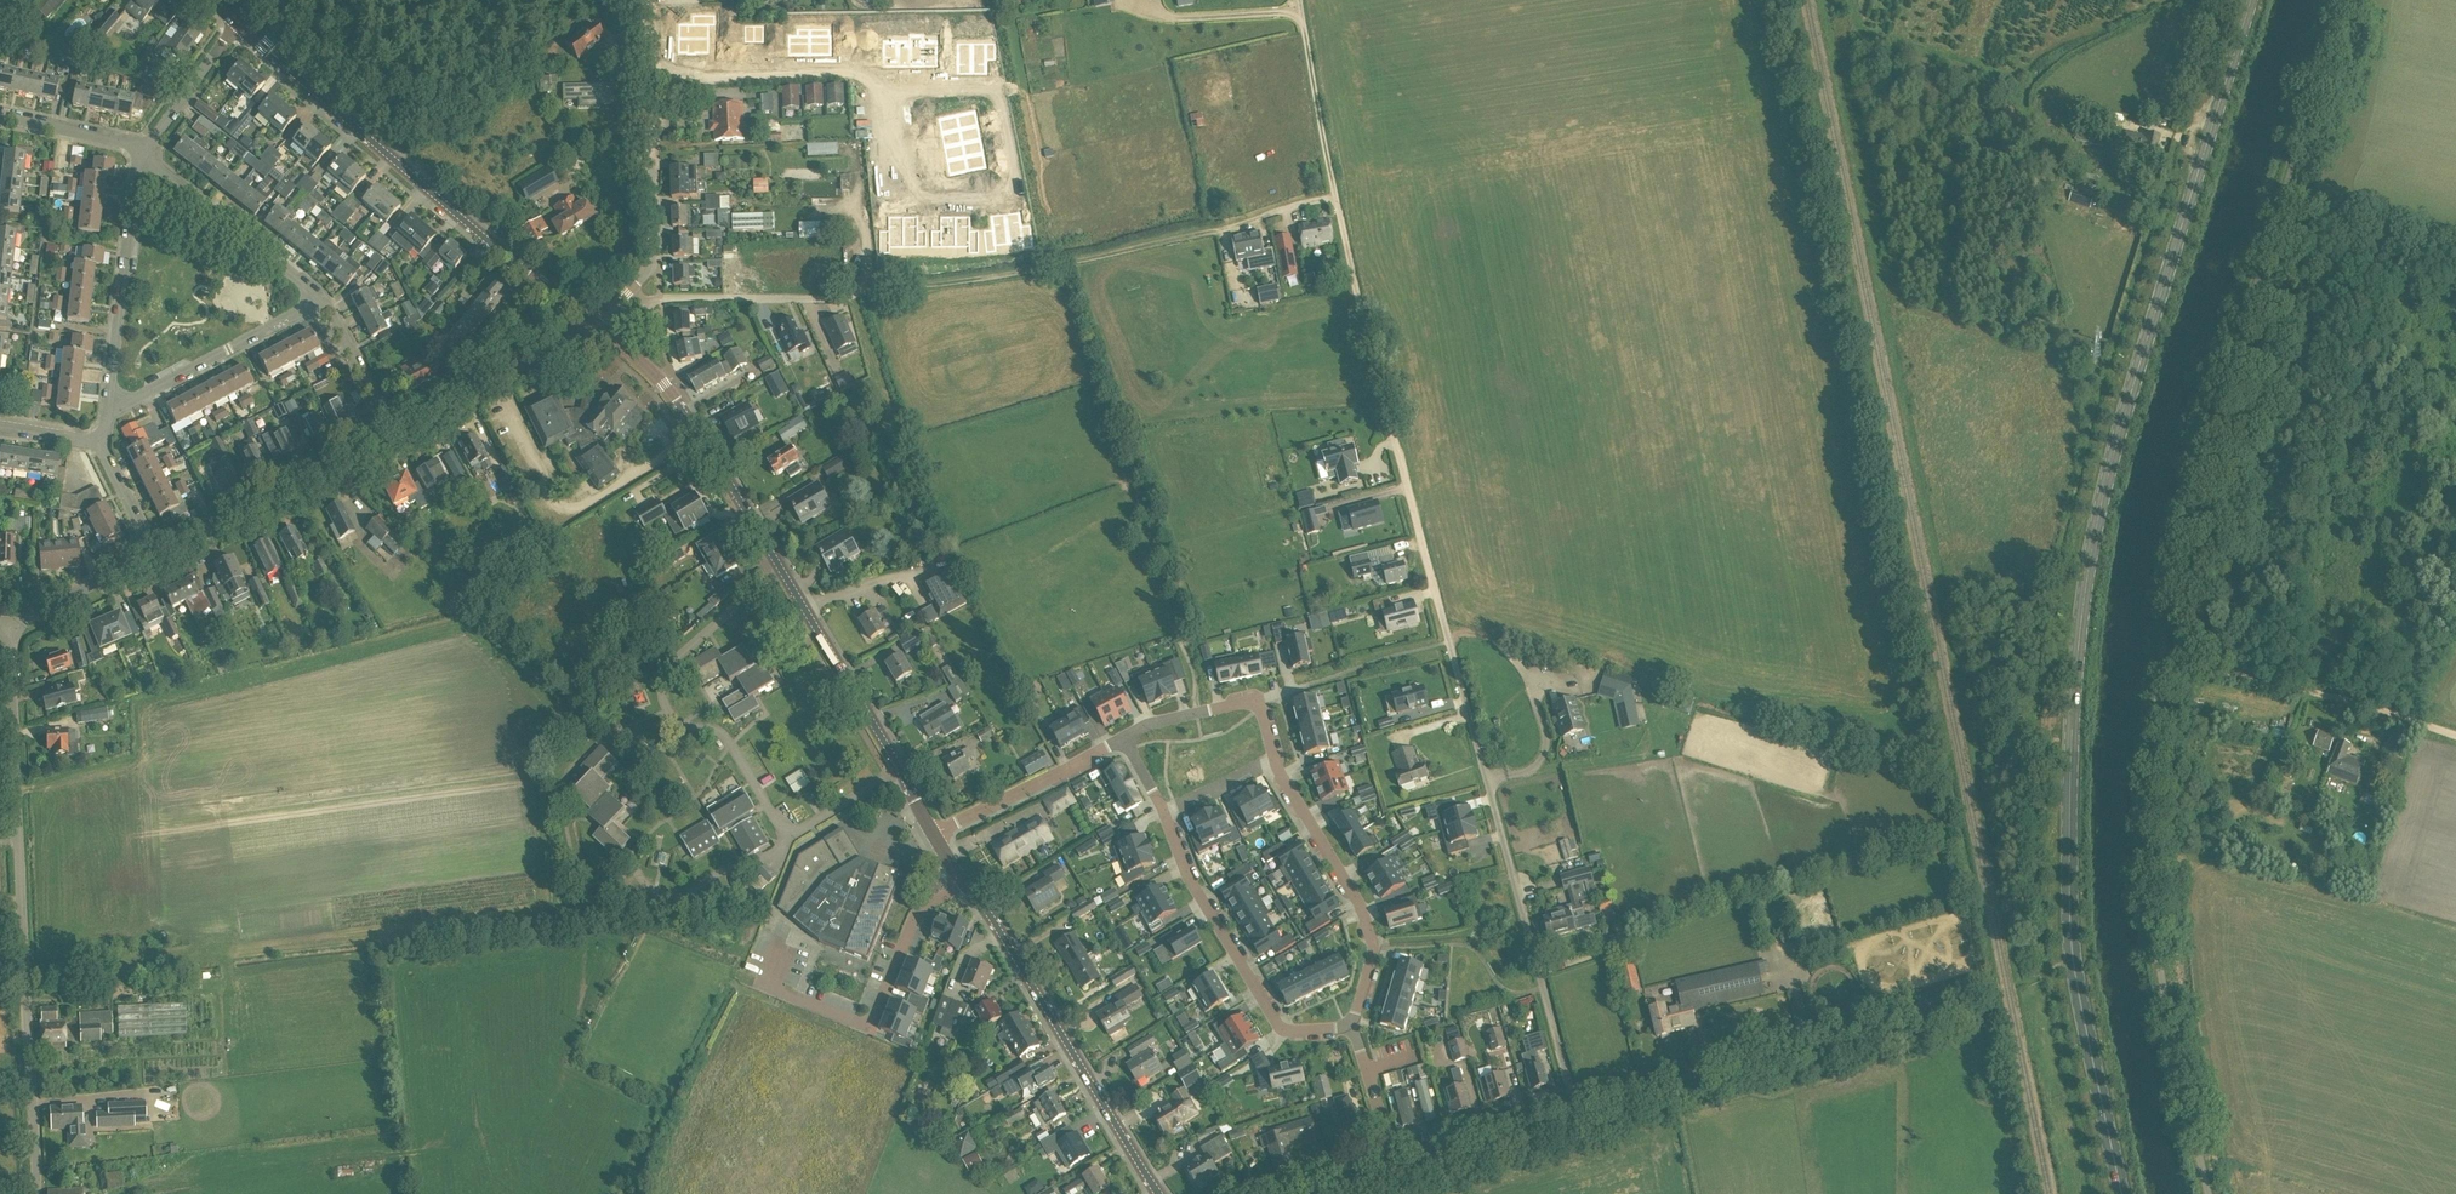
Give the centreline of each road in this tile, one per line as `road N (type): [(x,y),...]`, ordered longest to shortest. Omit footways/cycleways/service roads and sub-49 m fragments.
road 1 (secondary): [(2122,1193),(2071,936),(2069,810),(2082,616),(2106,474),(2251,0)]
road 2 (unclassified): [(1576,1109),(1382,402),(1336,196)]
road 3 (primary): [(933,833),(699,434),(662,383),(596,324)]
road 4 (unclassified): [(37,1193),(10,630)]
road 5 (track): [(1336,196),(1250,222),(1008,271),(817,298)]
road 6 (primary): [(596,324),(463,220),(240,22)]
road 7 (residential): [(882,85),(998,89),(1018,191),(883,196),(876,98)]
road 8 (unclassified): [(1576,1109),(1984,986)]
road 9 (primary): [(1159,1193),(933,833)]
road 10 (unclassified): [(2151,836),(2154,934),(2207,1193)]
road 11 (residential): [(1351,1020),(1284,1028),(1200,893),(1162,809)]
road 12 (track): [(2161,658),(2354,701),(2455,734)]
road 13 (residential): [(1274,760),(1371,935),(1369,973),(1351,1020)]
road 14 (residential): [(596,324),(652,261),(650,76)]
road 15 (residential): [(154,553),(394,431)]
road 16 (residential): [(106,414),(142,153)]
road 17 (residential): [(106,414),(318,300)]
road 18 (residential): [(650,76),(857,71),(882,85)]
road 19 (residential): [(318,300),(142,153)]
road 20 (residential): [(394,431),(596,324)]
road 21 (residential): [(933,833),(1126,737)]
road 22 (unclassified): [(1396,1165),(1576,1109)]
road 23 (track): [(2276,220),(2455,258)]
road 24 (unclassified): [(2151,836),(2161,658)]
road 25 (residential): [(142,153),(240,22)]
road 26 (residential): [(10,630),(154,553)]
road 27 (residential): [(1396,1165),(1351,1020)]
road 28 (residential): [(394,431),(318,300)]
road 29 (residential): [(142,153),(125,141),(0,113)]
road 30 (residential): [(1126,737),(1257,699)]
road 31 (residential): [(154,553),(101,442)]
road 32 (residential): [(1274,760),(1162,809)]

